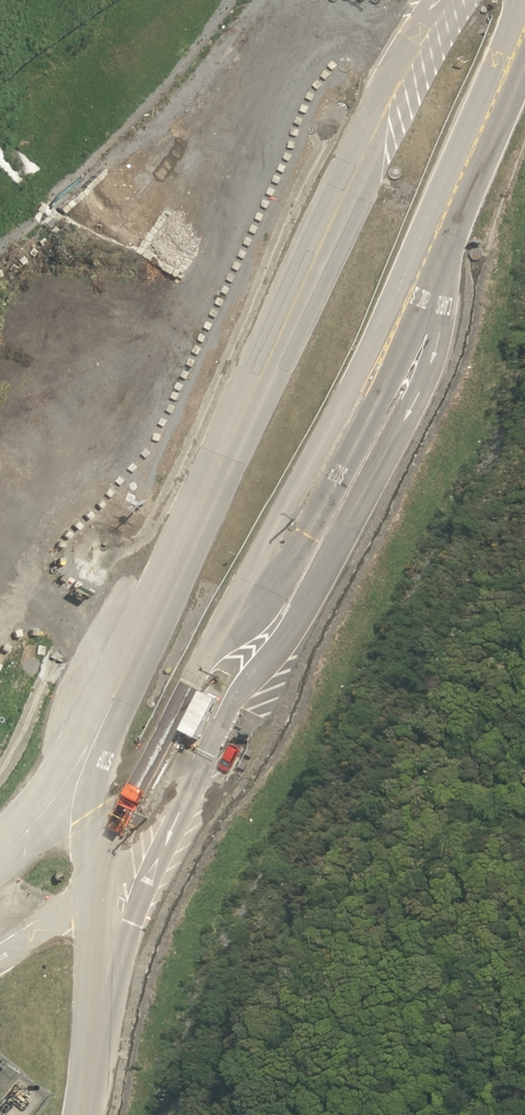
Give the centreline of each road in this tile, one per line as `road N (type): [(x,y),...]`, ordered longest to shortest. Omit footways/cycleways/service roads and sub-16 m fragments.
road 1 (unclassified): [(455,233),(435,350),(406,416),(292,632),(213,737),(154,867),(131,924),(86,1103)]
road 2 (unclassified): [(0,837),(67,757),(278,300),(389,76),(439,0)]
road 3 (unclassified): [(215,639),(385,312),(518,0)]
road 4 (unclassified): [(455,233),(306,539),(269,589),(215,639)]
road 5 (unclassified): [(215,639),(129,804),(99,882)]
road 6 (unclassified): [(99,882),(86,1103)]
road 7 (unclassified): [(524,59),(455,233)]
road 8 (unclassified): [(0,960),(99,882)]

